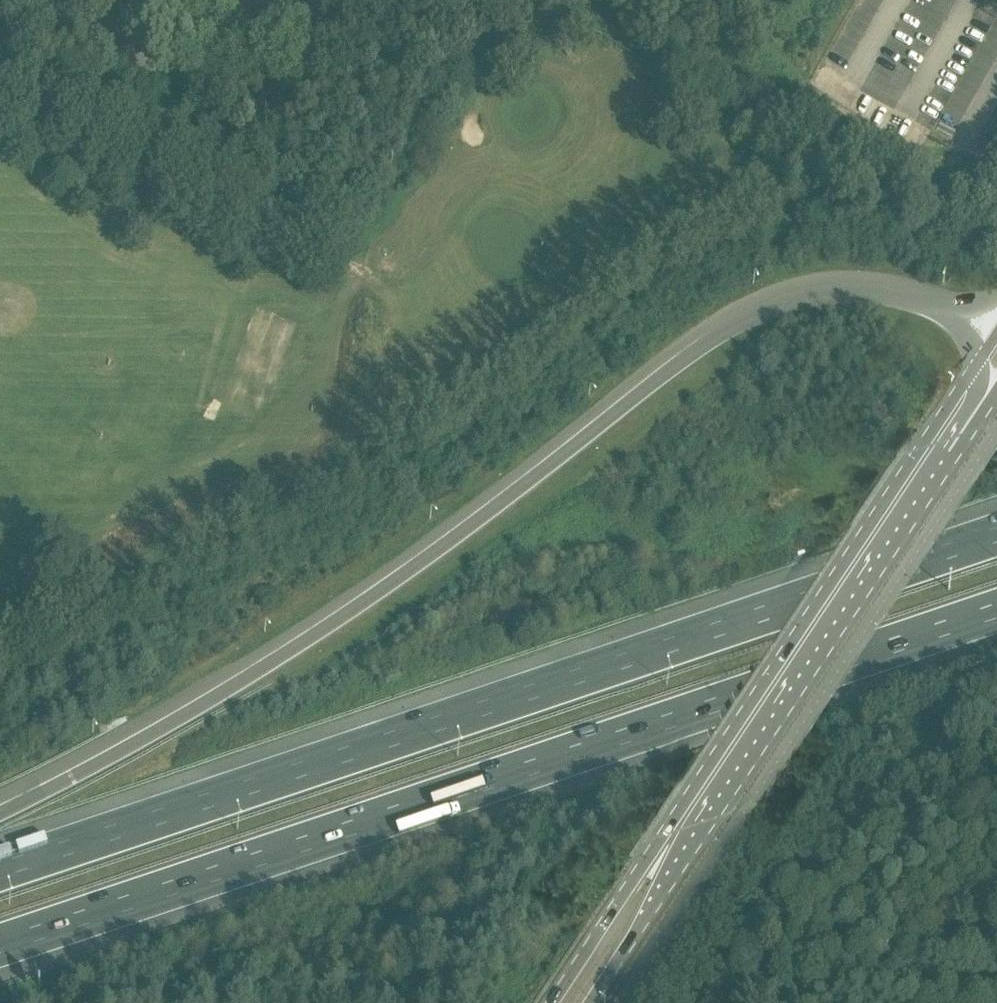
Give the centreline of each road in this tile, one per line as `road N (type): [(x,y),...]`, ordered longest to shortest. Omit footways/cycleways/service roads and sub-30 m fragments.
road 1 (motorway): [(985,349),(946,317),(899,297),(830,293),(753,314),(461,535),(245,677),(0,812)]
road 2 (motorway): [(0,945),(996,611)]
road 3 (motorway): [(996,535),(0,869)]
road 4 (primary): [(985,349),(553,1002)]
road 5 (primary): [(593,1002),(994,397)]

